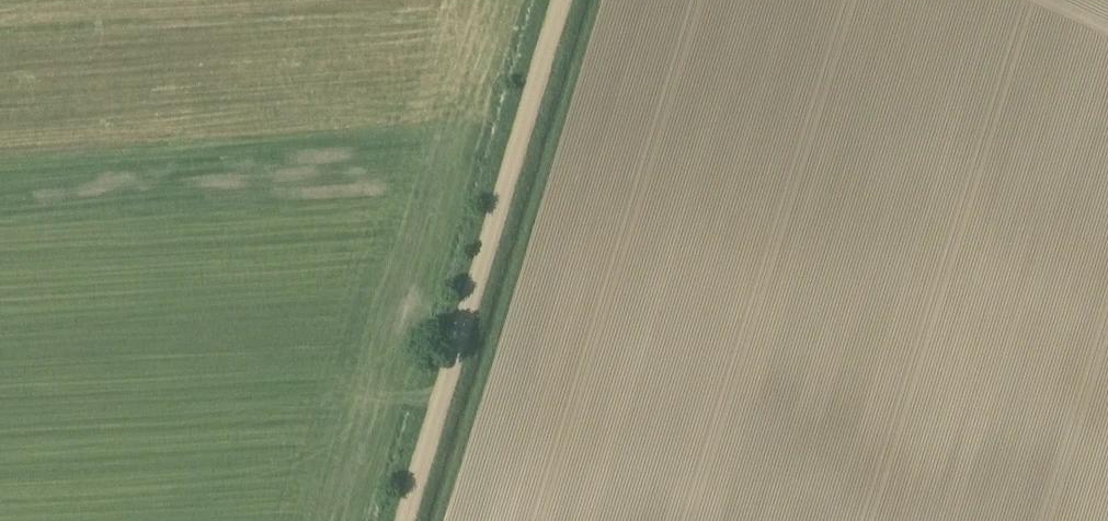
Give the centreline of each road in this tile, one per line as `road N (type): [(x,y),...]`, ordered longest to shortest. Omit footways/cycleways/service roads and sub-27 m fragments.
road 1 (track): [(406,520),(562,0)]

